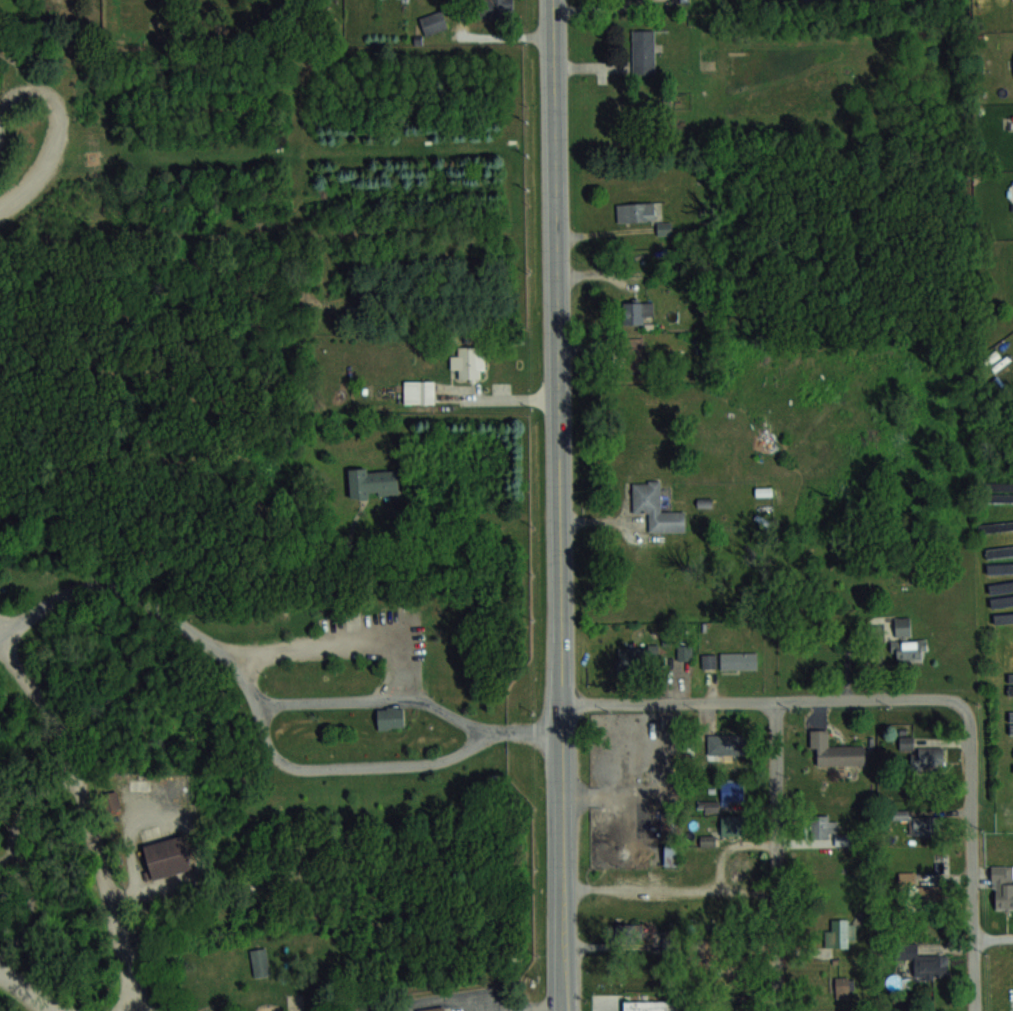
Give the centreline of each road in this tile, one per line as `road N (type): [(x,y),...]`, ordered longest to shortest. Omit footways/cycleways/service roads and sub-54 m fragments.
road 1 (tertiary): [(560,1010),(551,0)]
road 2 (residential): [(556,704),(940,698),(960,706)]
road 3 (residential): [(775,1010),(772,702)]
road 4 (residential): [(972,1010),(967,724),(960,706)]

